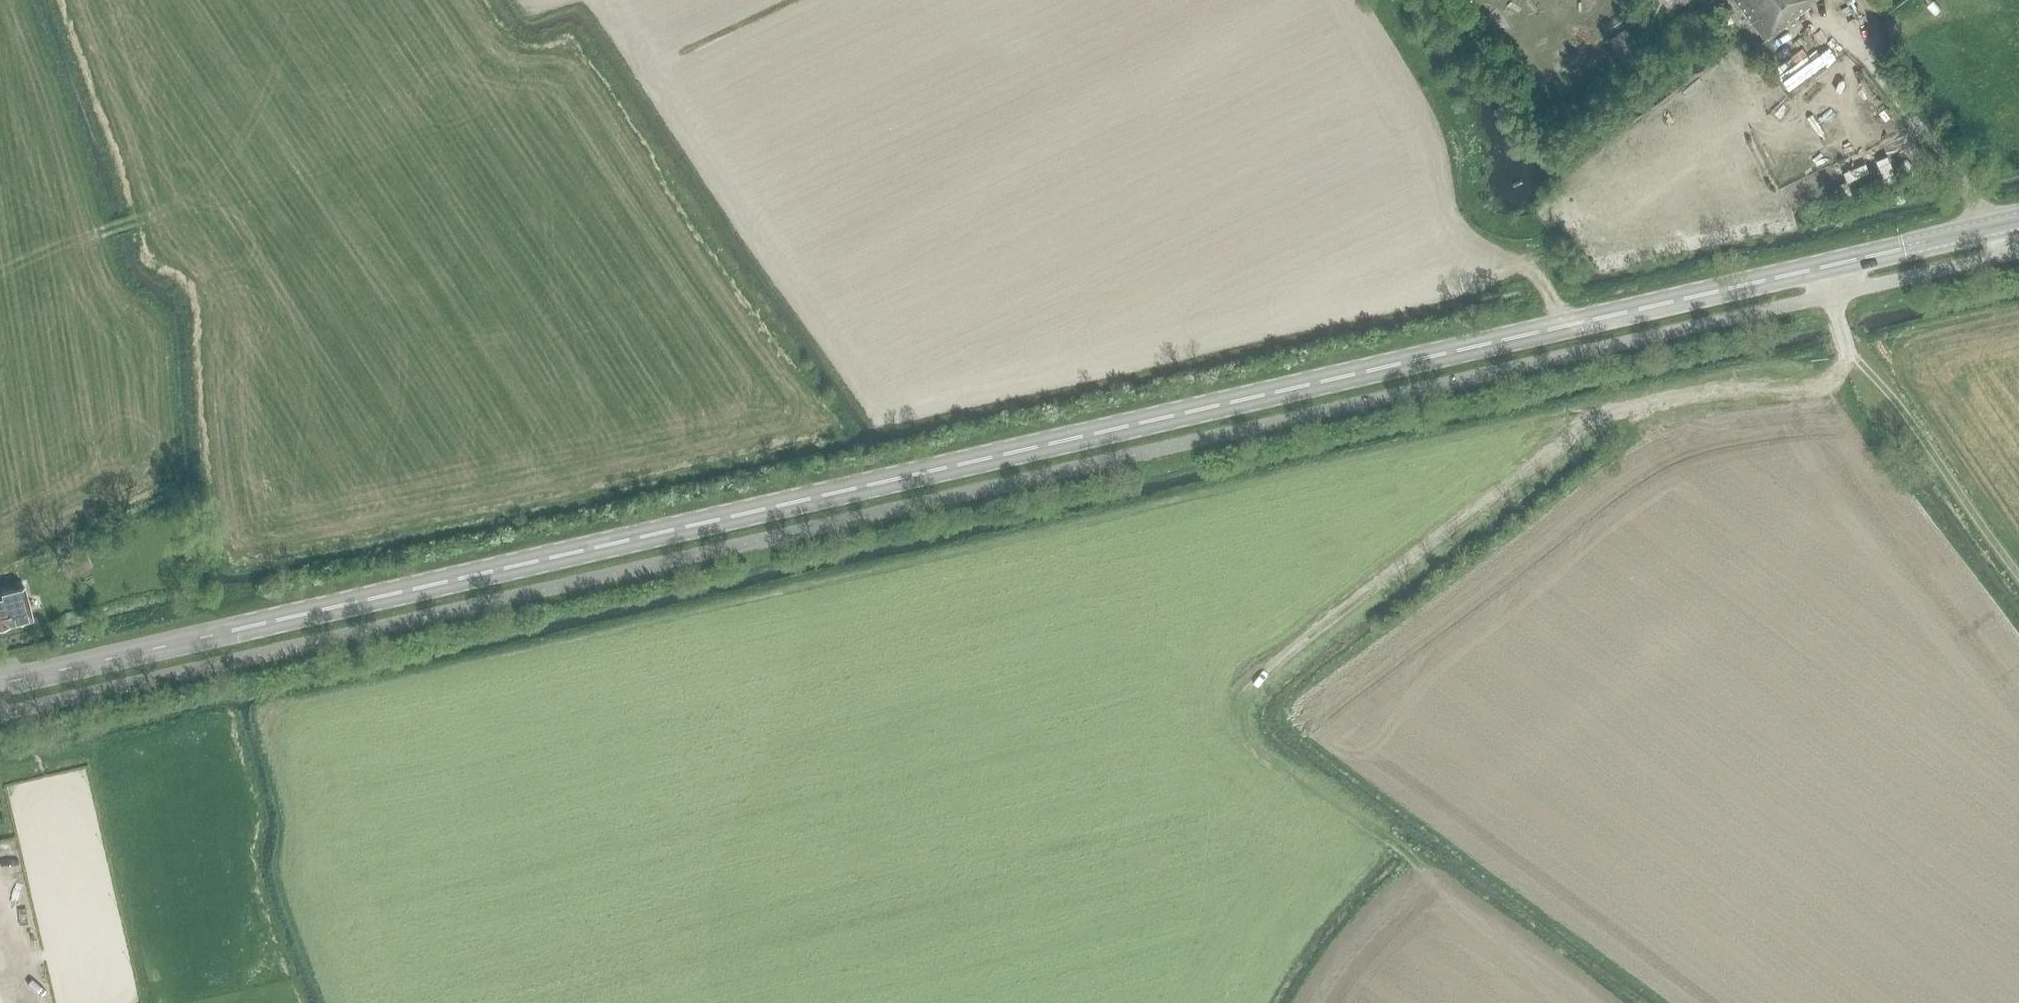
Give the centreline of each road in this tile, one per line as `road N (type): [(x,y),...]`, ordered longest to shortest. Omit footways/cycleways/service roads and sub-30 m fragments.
road 1 (secondary): [(0,683),(2018,222)]
road 2 (track): [(1851,360),(1815,384),(1724,386),(1610,409),(1258,677),(1244,696),(1246,736),(1422,868)]
road 3 (track): [(1851,360),(1899,406),(2018,576)]

